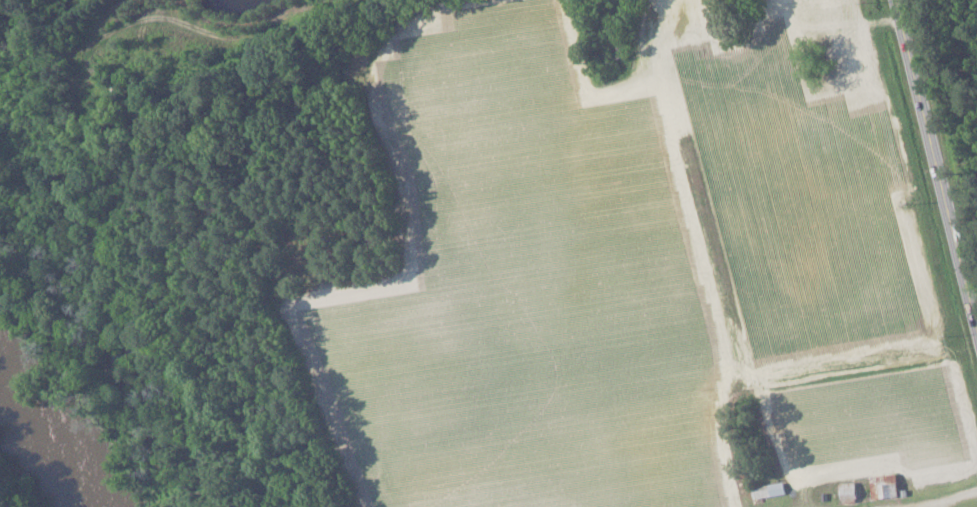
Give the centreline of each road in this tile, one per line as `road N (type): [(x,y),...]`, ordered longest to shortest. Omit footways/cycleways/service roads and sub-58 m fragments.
road 1 (secondary): [(888,0),(976,338)]

